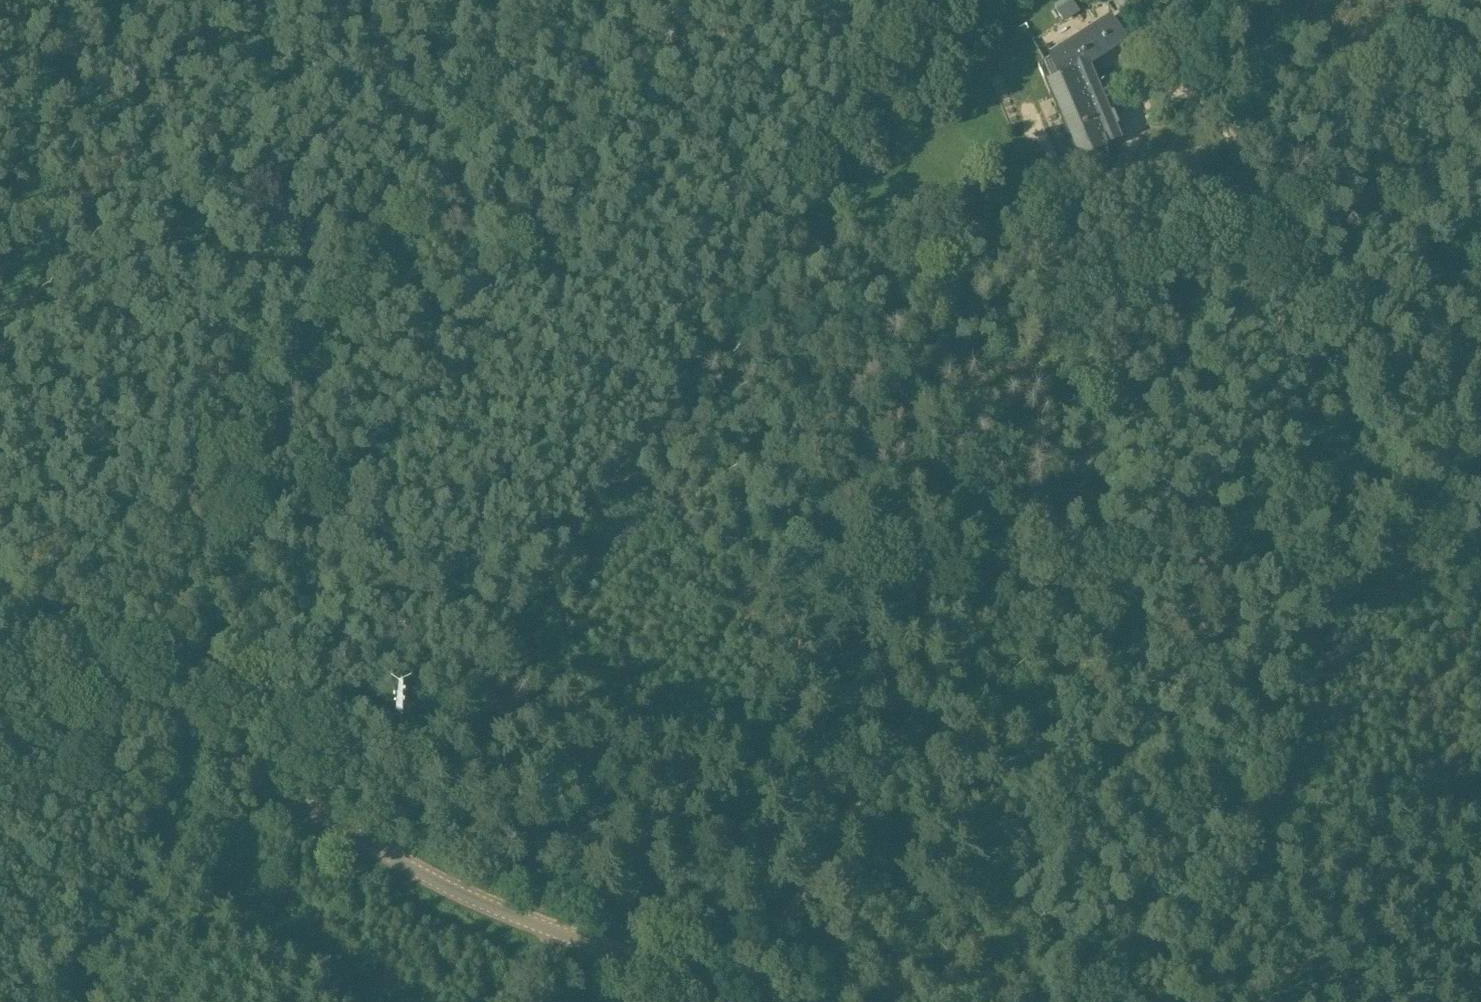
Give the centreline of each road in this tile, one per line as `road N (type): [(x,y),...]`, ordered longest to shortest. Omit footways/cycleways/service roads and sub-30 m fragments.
road 1 (tertiary): [(742,1001),(559,936),(432,876),(184,740),(0,624)]

